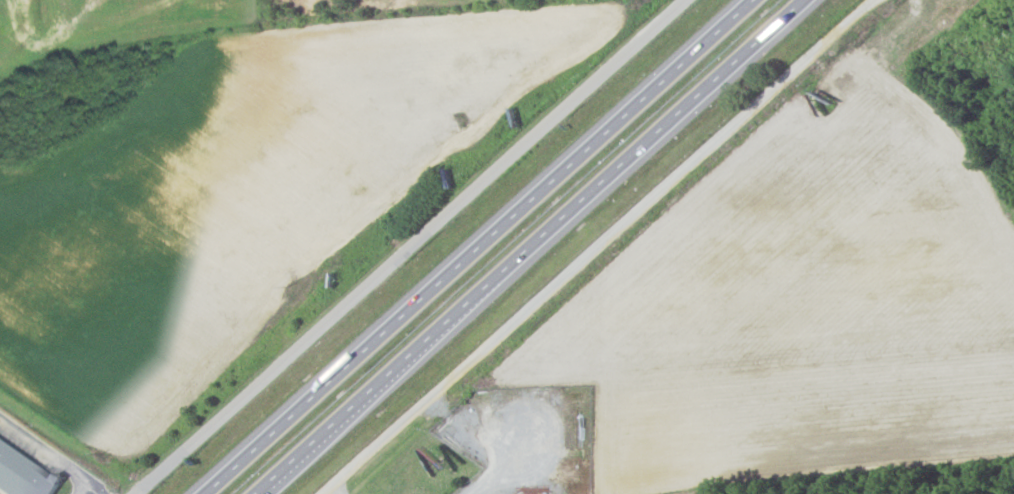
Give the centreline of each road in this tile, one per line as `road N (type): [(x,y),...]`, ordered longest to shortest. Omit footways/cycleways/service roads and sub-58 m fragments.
road 1 (residential): [(329,493),(883,0)]
road 2 (residential): [(136,493),(690,0)]
road 3 (motorway): [(253,493),(806,0)]
road 4 (motorway): [(746,0),(423,306),(205,493)]

